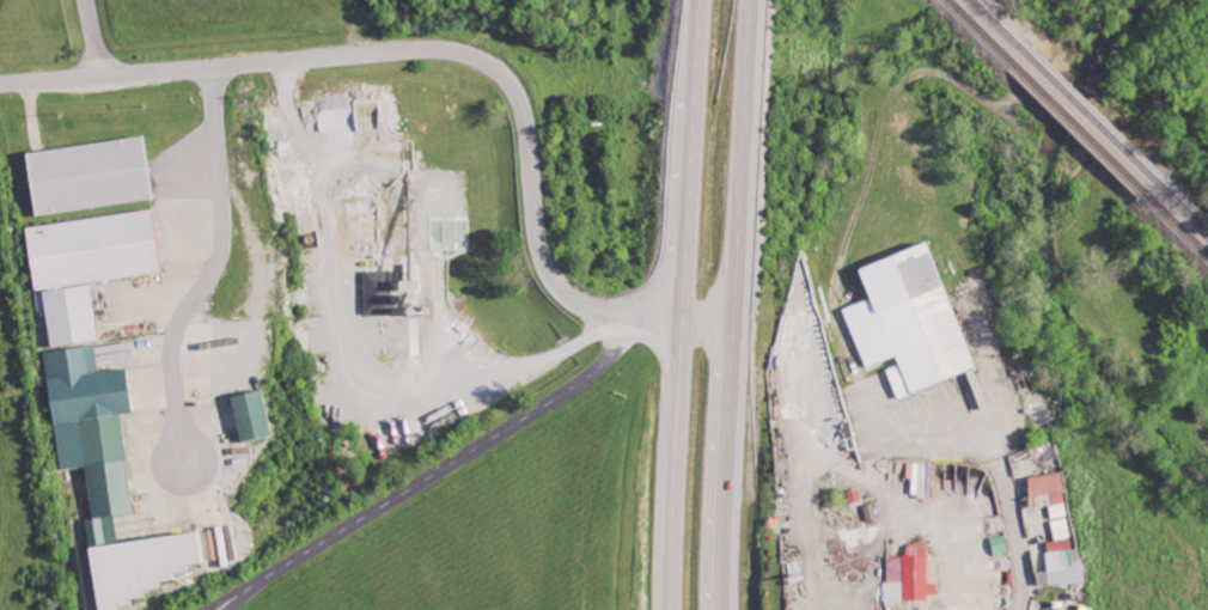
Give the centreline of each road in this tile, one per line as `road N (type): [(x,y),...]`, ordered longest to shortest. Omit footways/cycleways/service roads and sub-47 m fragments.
road 1 (residential): [(0,81),(415,48),(483,61),(514,92),(538,243),(556,282),(608,313),(734,323)]
road 2 (trunk): [(702,0),(681,322),(674,609)]
road 3 (trunk): [(727,609),(754,0)]
road 4 (residential): [(1022,609),(1023,560),(1001,462)]

